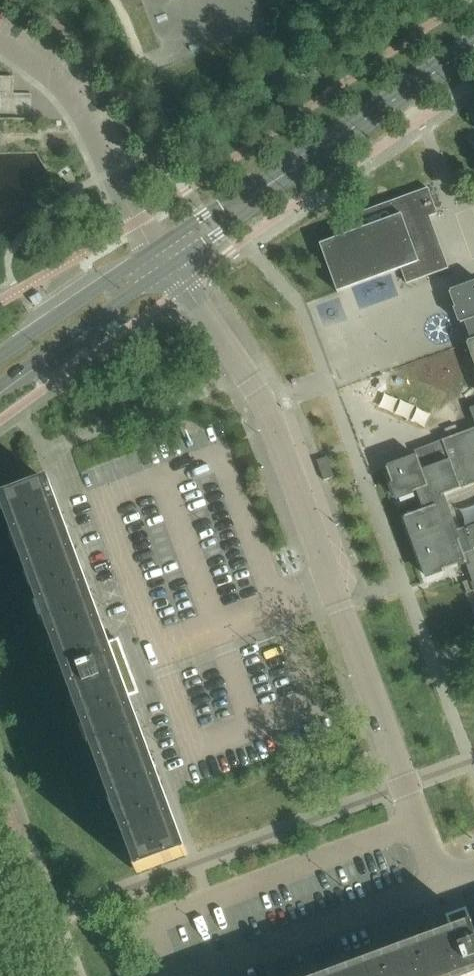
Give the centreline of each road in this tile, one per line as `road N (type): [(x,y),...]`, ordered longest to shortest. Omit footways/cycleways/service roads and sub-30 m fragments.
road 1 (residential): [(406,785),(266,407),(172,267)]
road 2 (residential): [(0,42),(61,87),(79,111),(138,223)]
road 3 (tertiary): [(288,173),(473,46)]
road 4 (tertiary): [(0,386),(172,267)]
road 5 (tertiary): [(157,249),(0,358)]
road 6 (tertiary): [(288,173),(221,205),(157,249)]
road 7 (tertiary): [(172,267),(288,173)]

